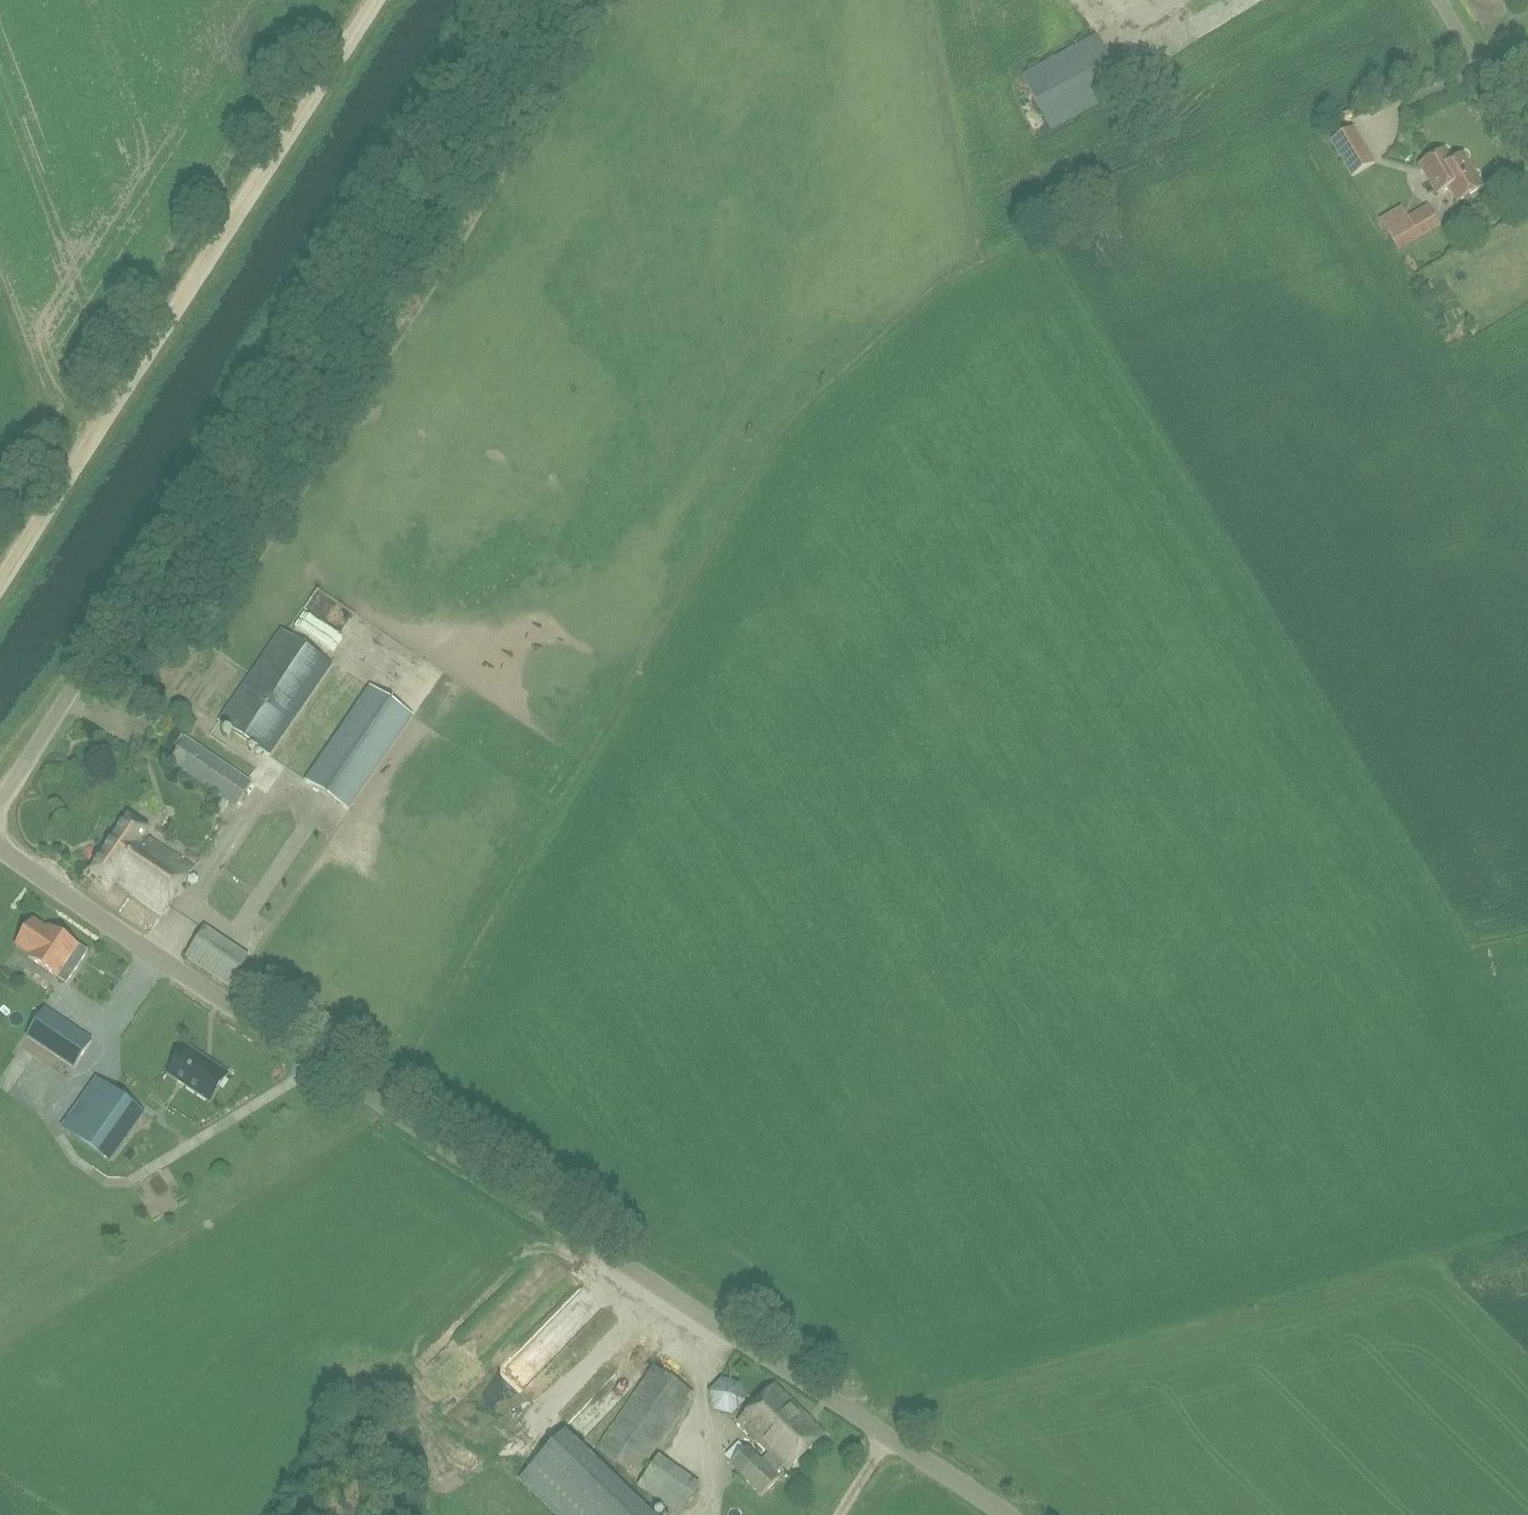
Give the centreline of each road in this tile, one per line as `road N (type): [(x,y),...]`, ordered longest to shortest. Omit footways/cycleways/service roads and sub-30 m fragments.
road 1 (unclassified): [(991,1514),(0,846)]
road 2 (unclassified): [(0,803),(80,689),(502,0)]
road 3 (track): [(369,0),(0,561)]
road 4 (unclassified): [(1527,160),(1435,0)]

